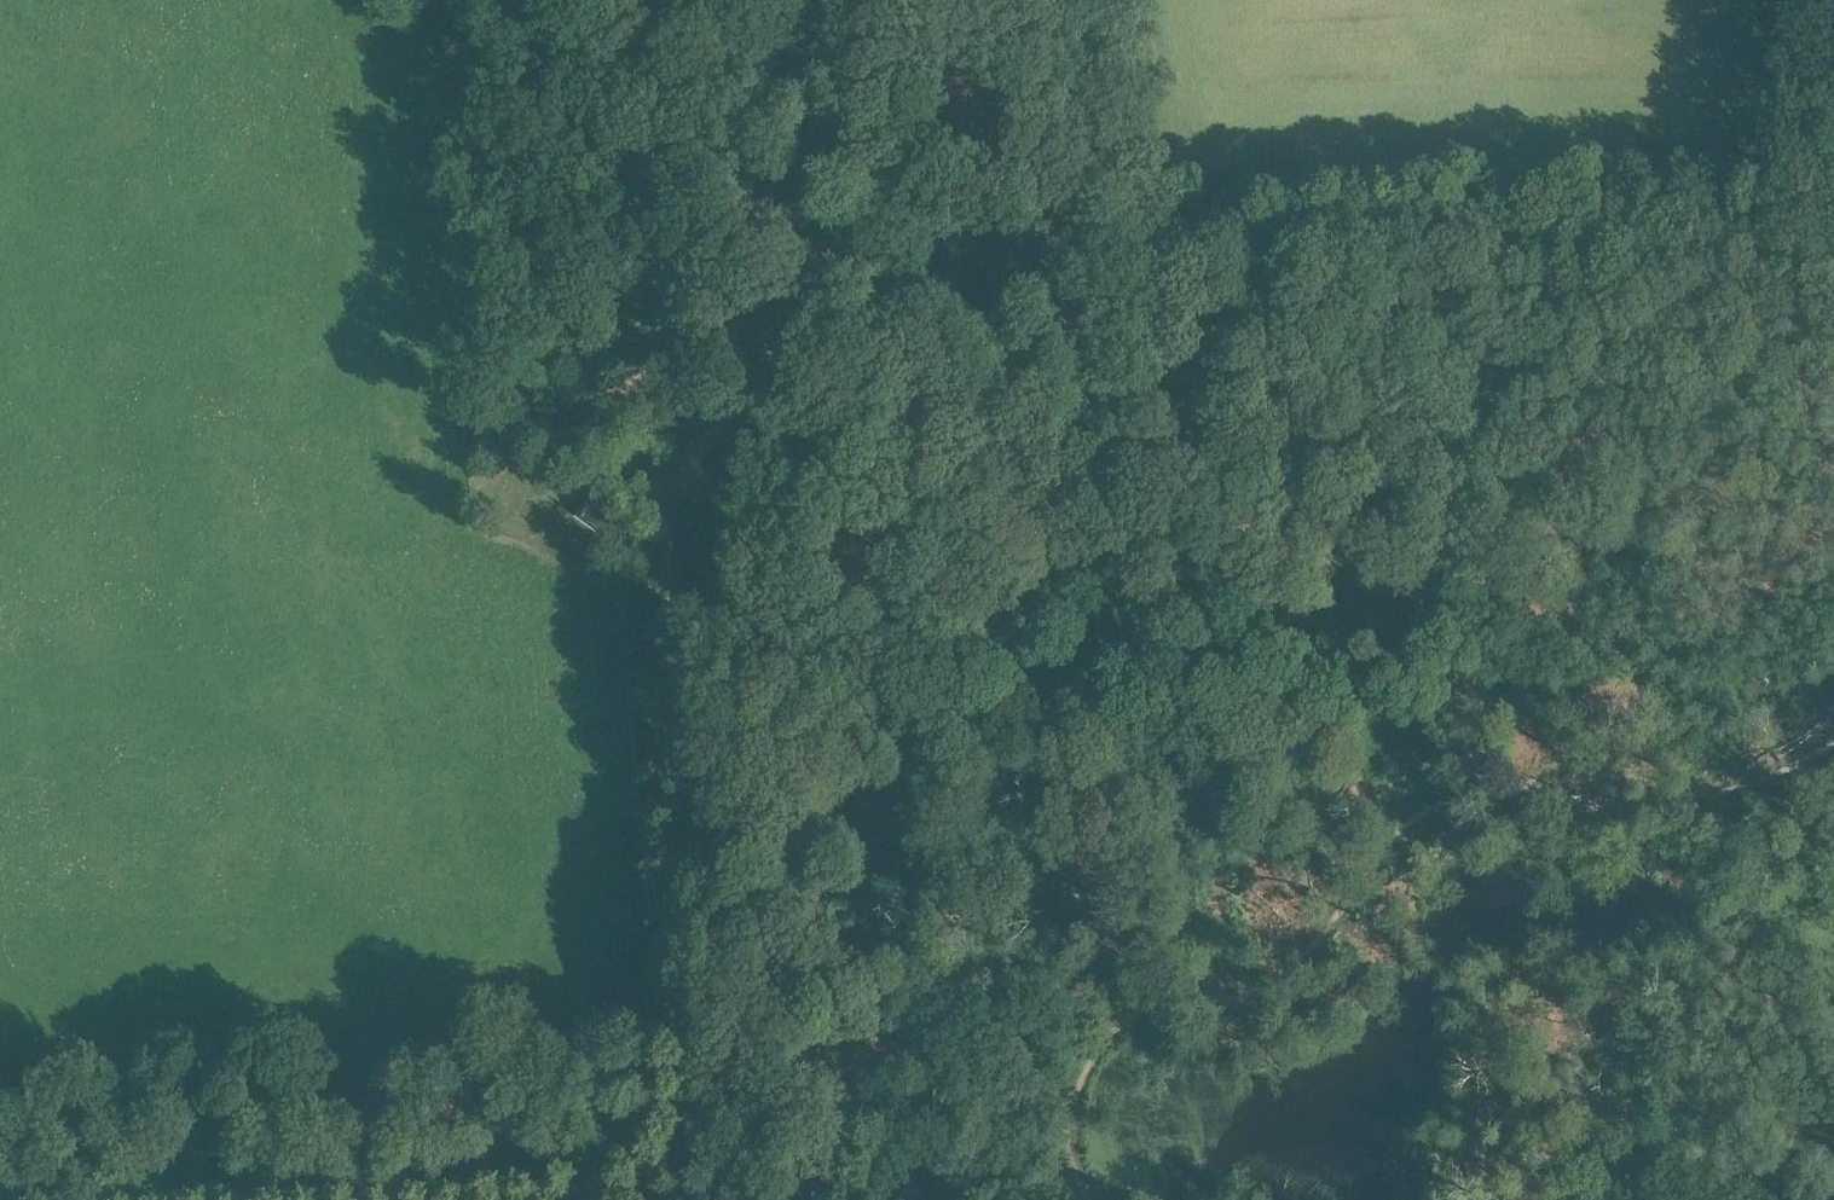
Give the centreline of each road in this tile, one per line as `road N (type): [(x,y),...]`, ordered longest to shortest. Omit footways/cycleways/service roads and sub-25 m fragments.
road 1 (track): [(909,0),(813,105),(786,157),(762,218),(740,320),(739,407),(690,457),(680,485),(669,552),(668,677),(685,995),(708,1064),(685,1082),(684,1110),(649,1174),(529,1199)]

